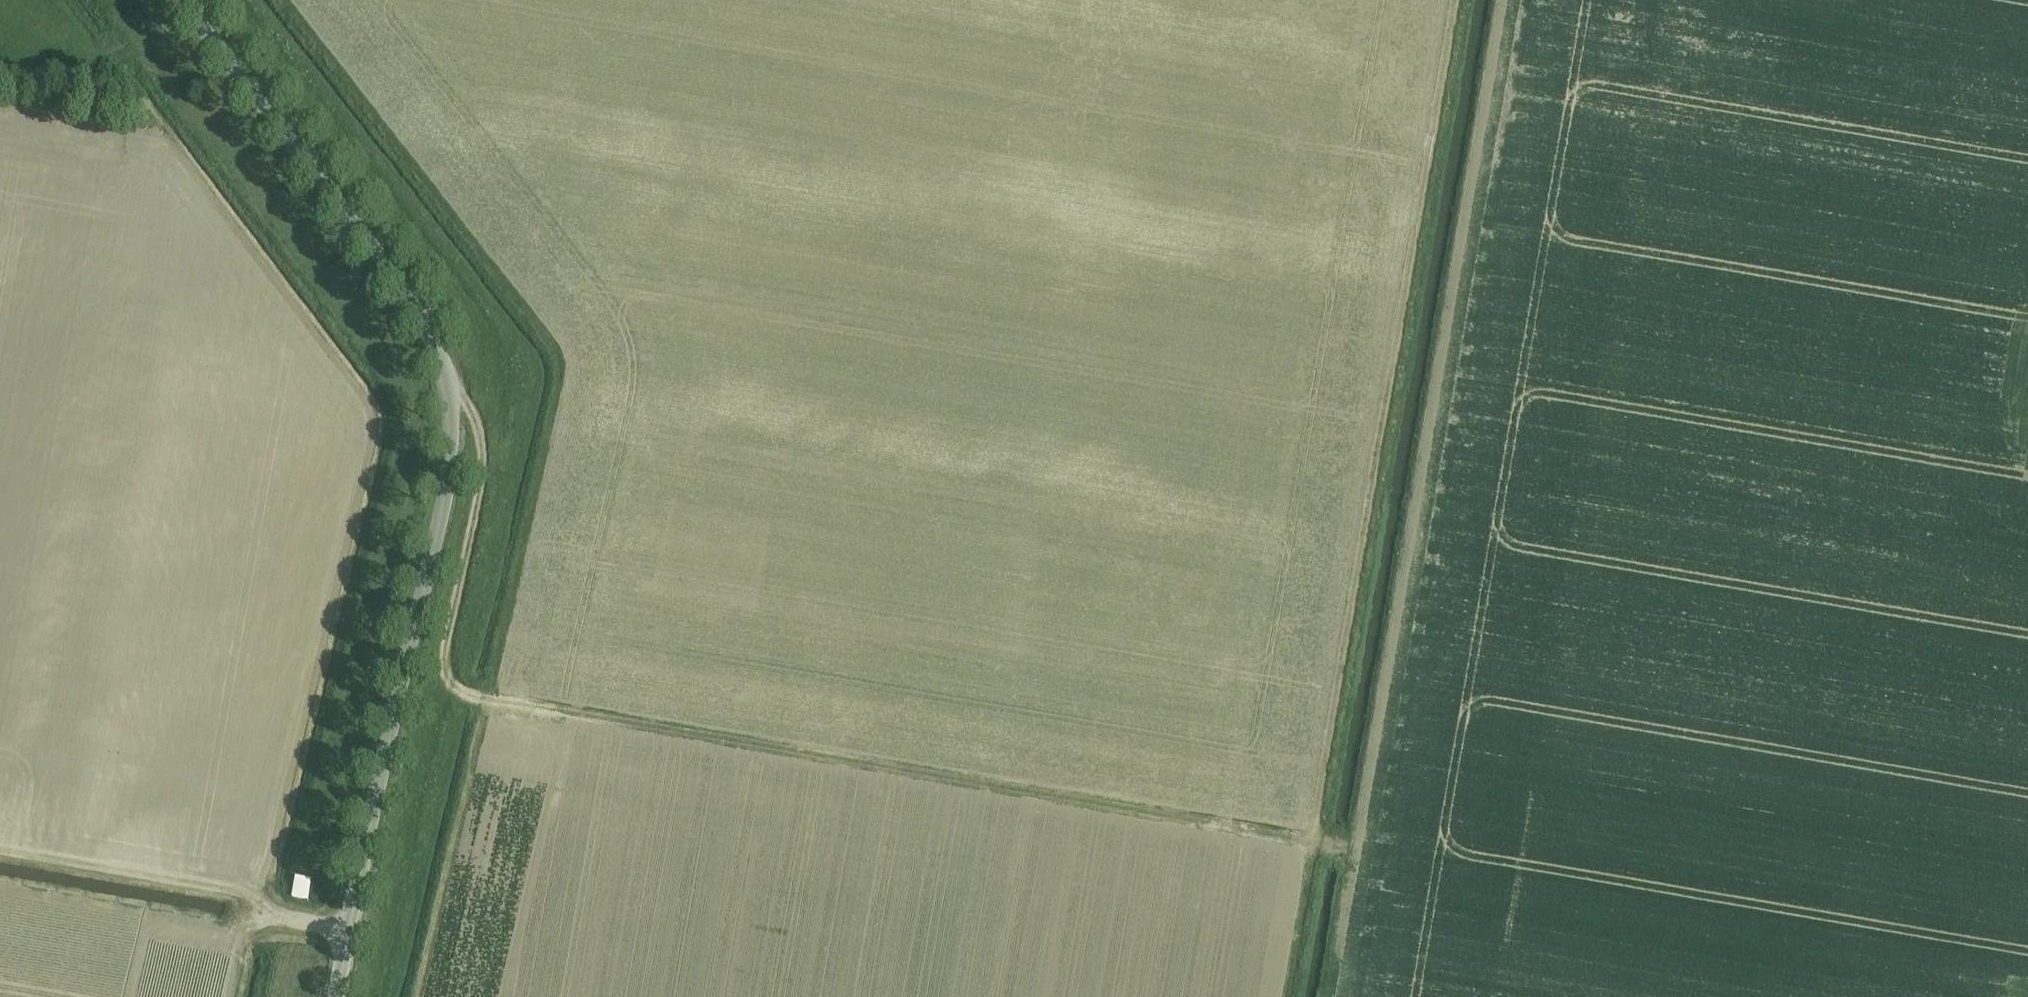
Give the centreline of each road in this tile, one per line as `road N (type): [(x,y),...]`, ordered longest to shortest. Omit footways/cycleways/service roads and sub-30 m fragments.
road 1 (unclassified): [(335,996),(450,475),(447,392),(423,324),(393,278),(181,0)]

